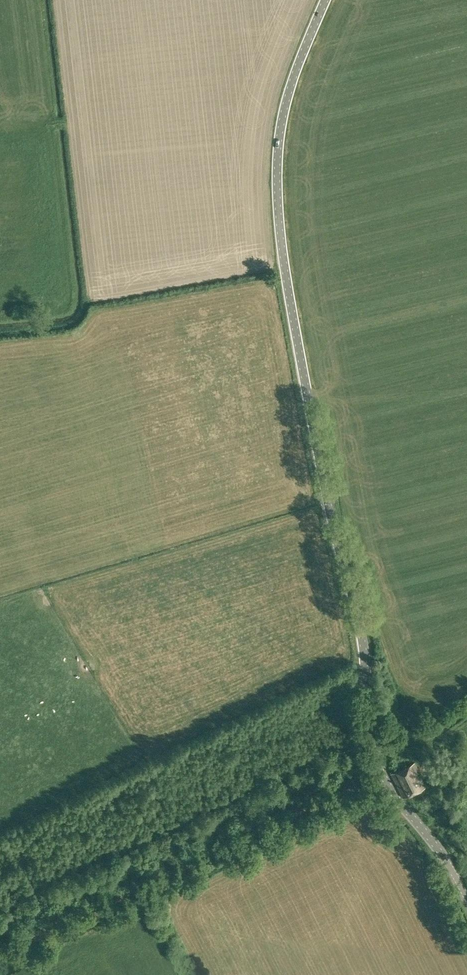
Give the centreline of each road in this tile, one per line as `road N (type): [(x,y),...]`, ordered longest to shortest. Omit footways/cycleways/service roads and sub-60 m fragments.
road 1 (tertiary): [(466,904),(447,863),(380,775),(370,744),(360,643),(279,247),(274,182),(282,102),(324,0)]
road 2 (track): [(0,954),(378,769)]
road 3 (track): [(115,316),(285,282)]

